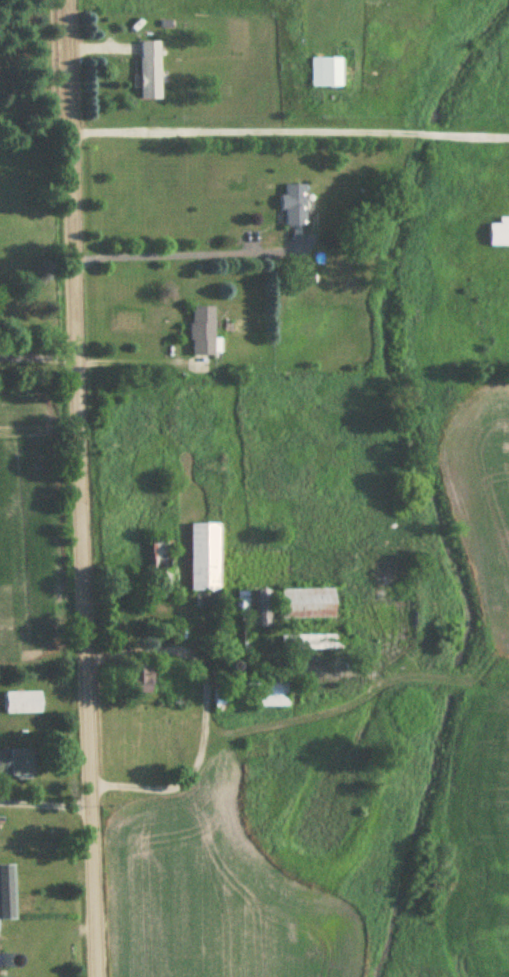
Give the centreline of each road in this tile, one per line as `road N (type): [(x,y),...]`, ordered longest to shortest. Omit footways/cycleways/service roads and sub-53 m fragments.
road 1 (residential): [(95,976),(68,0)]

